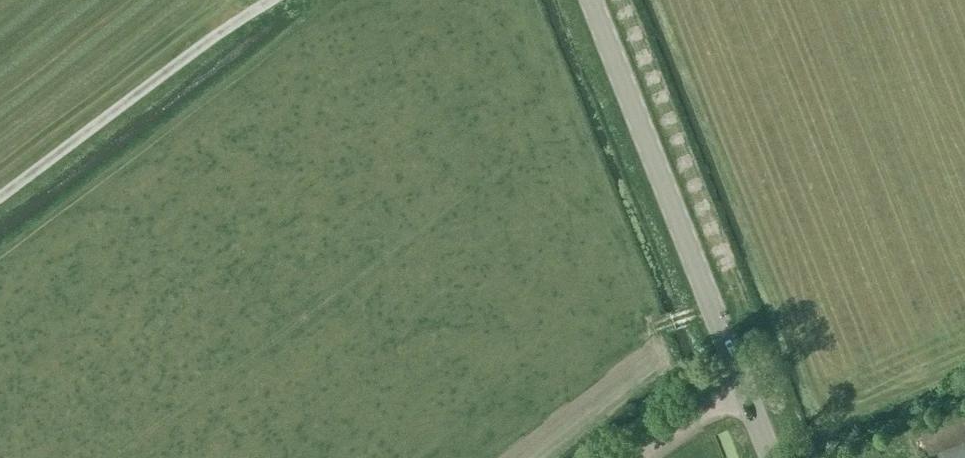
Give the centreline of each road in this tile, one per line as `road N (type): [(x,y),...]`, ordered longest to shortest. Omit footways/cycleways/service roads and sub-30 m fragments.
road 1 (tertiary): [(776,457),(592,0)]

